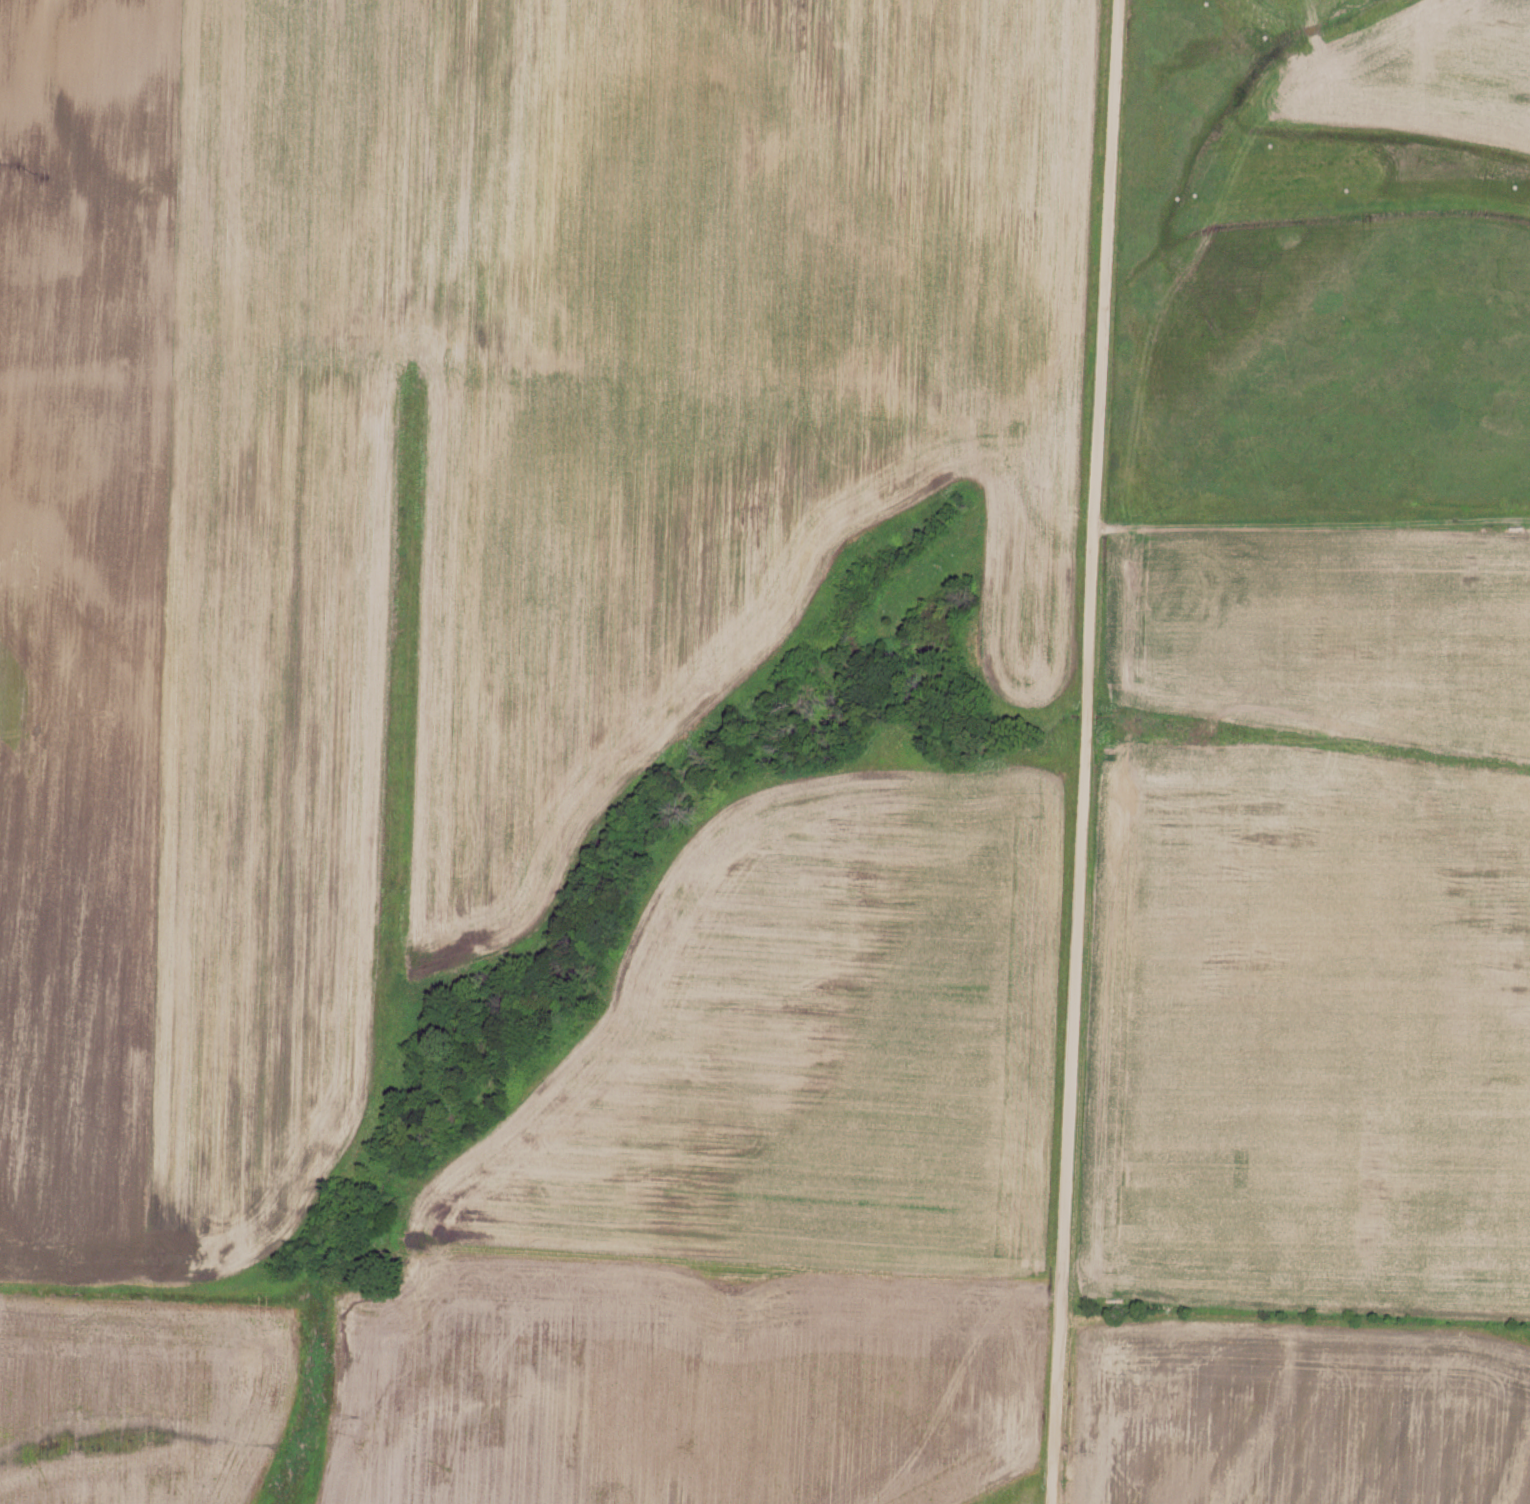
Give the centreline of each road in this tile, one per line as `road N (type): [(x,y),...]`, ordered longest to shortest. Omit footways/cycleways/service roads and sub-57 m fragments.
road 1 (residential): [(1052,1503),(1119,0)]

